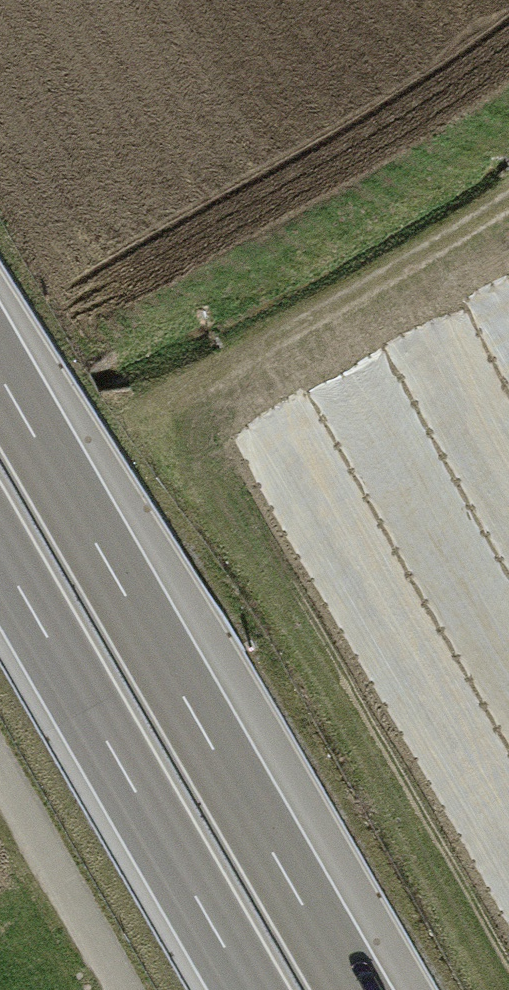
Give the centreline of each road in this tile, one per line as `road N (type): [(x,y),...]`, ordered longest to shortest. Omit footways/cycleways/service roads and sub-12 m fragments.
road 1 (motorway): [(354,989),(0,371)]
road 2 (motorway): [(0,556),(248,989)]
road 3 (track): [(508,198),(147,409)]

